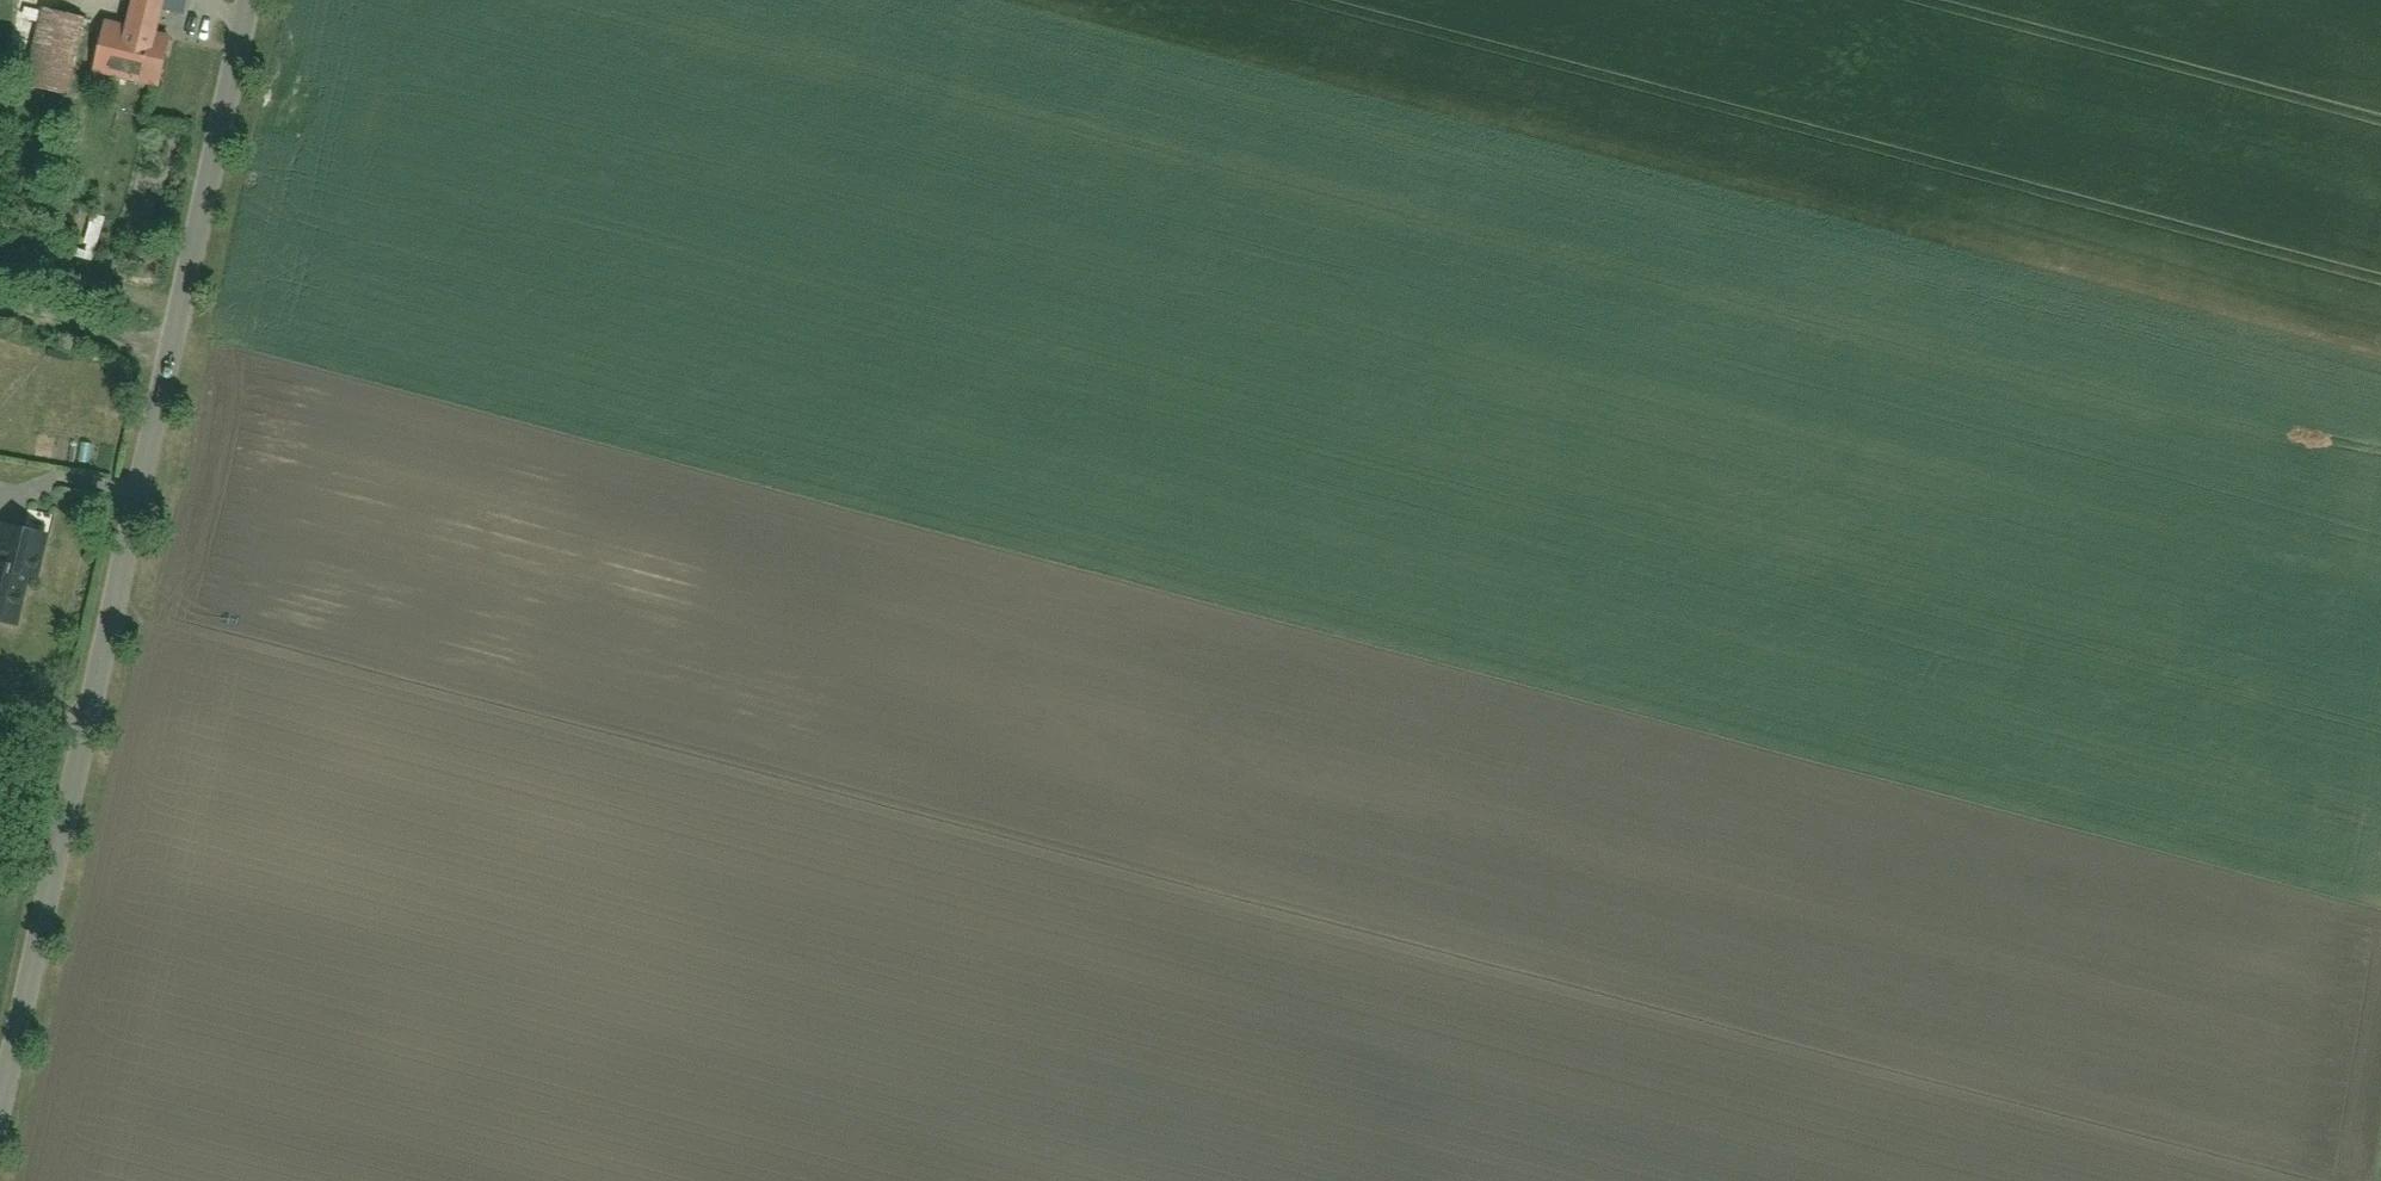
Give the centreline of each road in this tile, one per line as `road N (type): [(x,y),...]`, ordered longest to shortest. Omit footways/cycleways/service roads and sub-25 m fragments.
road 1 (residential): [(0,1124),(256,0)]

